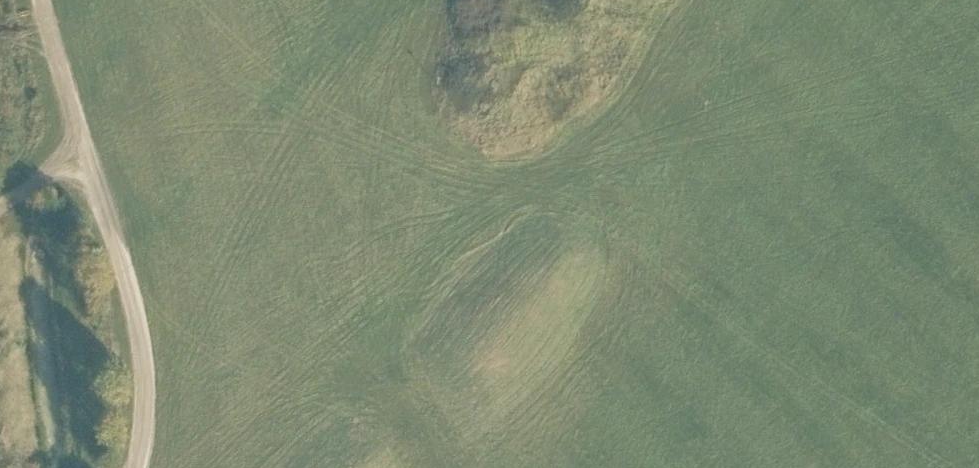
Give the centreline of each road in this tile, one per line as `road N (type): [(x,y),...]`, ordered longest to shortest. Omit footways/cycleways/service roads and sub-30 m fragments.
road 1 (track): [(91,149),(147,363),(141,467)]
road 2 (track): [(91,149),(48,0)]

